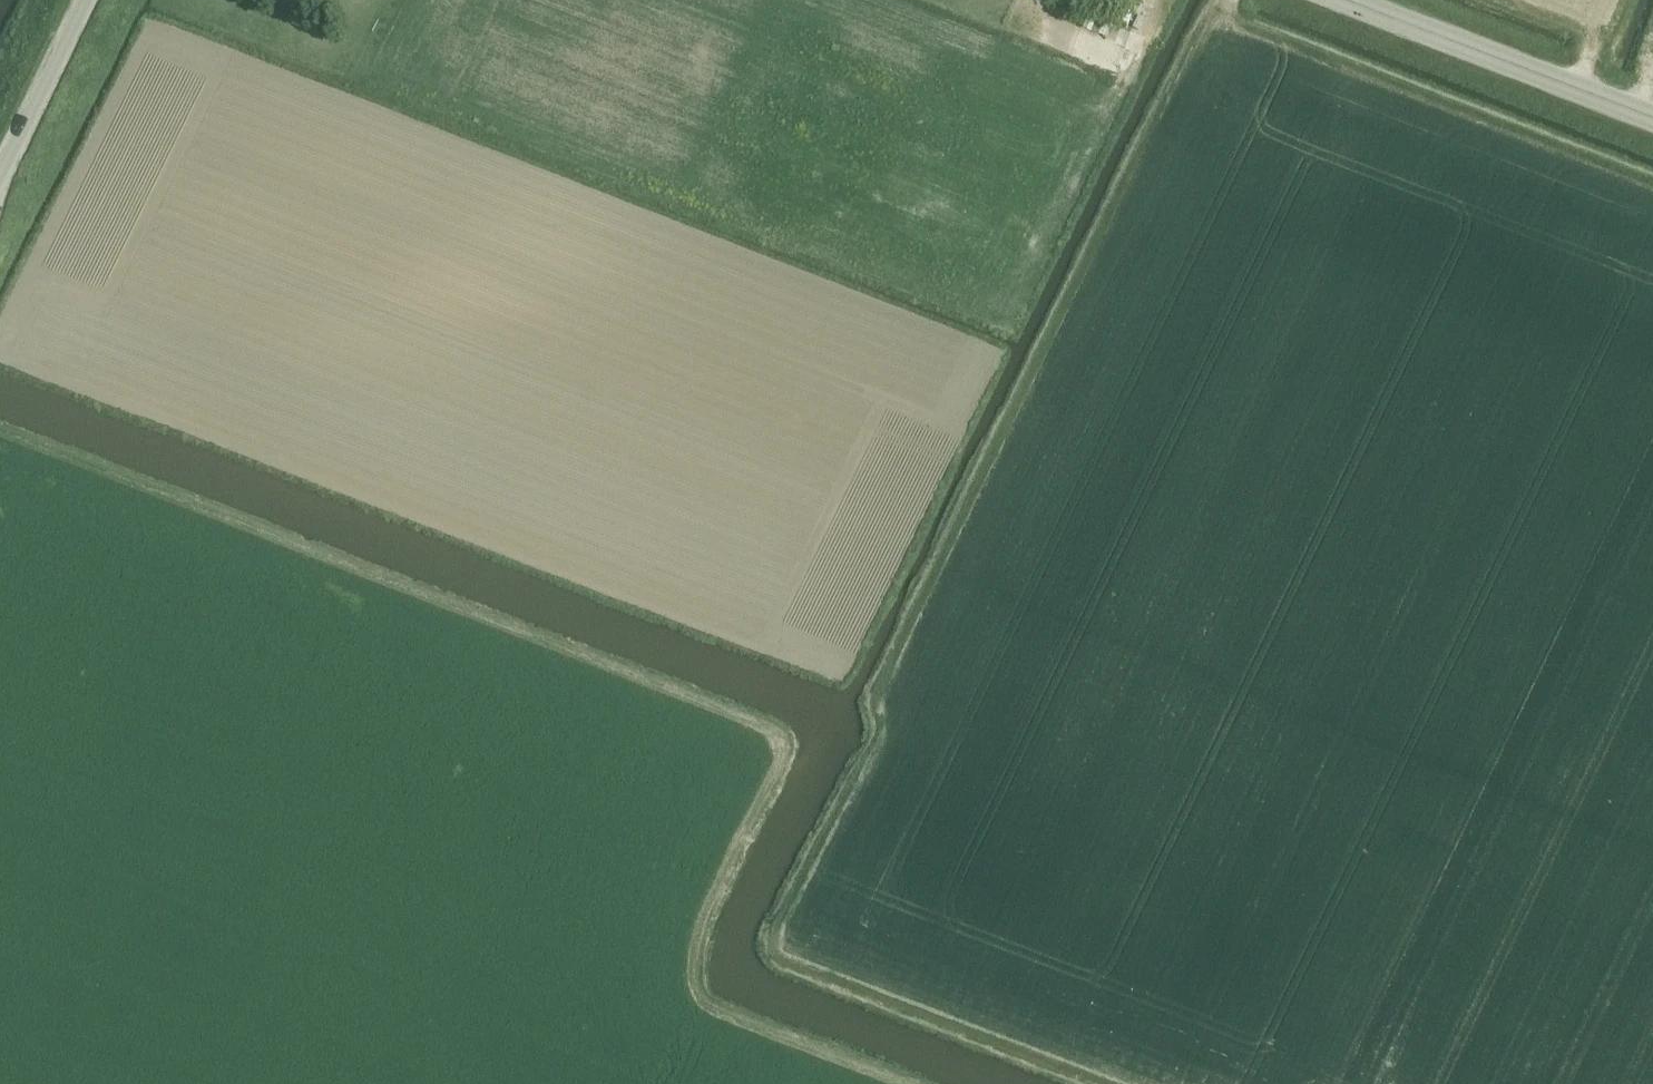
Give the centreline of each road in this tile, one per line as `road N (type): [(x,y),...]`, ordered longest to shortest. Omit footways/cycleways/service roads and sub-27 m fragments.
road 1 (tertiary): [(1652,120),(1341,0)]
road 2 (unclassified): [(0,165),(84,0)]

